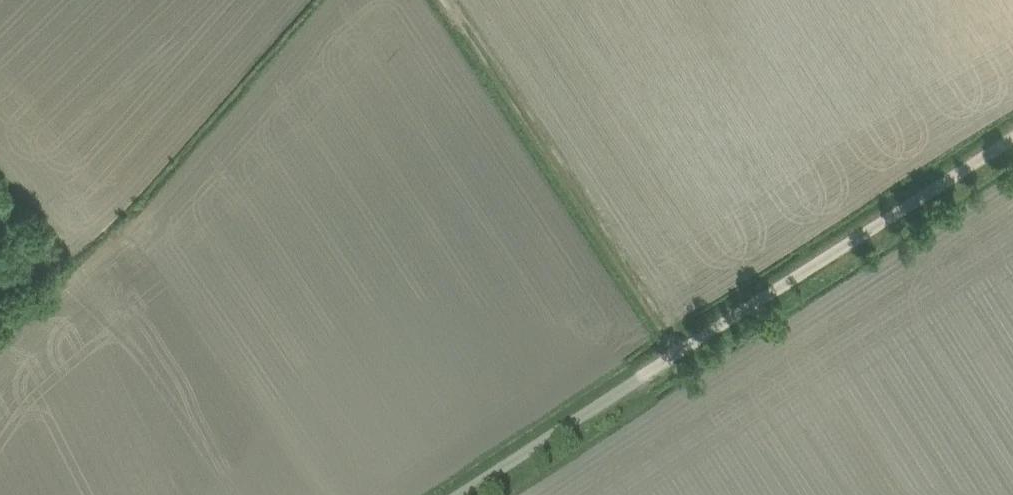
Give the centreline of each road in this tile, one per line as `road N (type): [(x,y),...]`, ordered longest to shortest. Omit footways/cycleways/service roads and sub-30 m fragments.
road 1 (track): [(455,494),(1012,136)]

